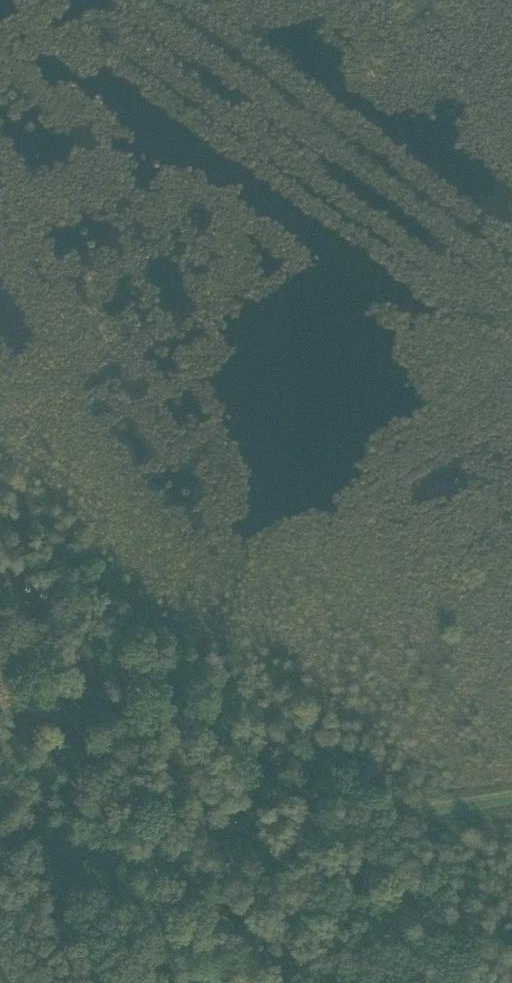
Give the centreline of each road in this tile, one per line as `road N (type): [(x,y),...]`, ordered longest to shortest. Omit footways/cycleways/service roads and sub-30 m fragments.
road 1 (track): [(0,904),(52,866),(93,854),(264,841),(511,794)]

